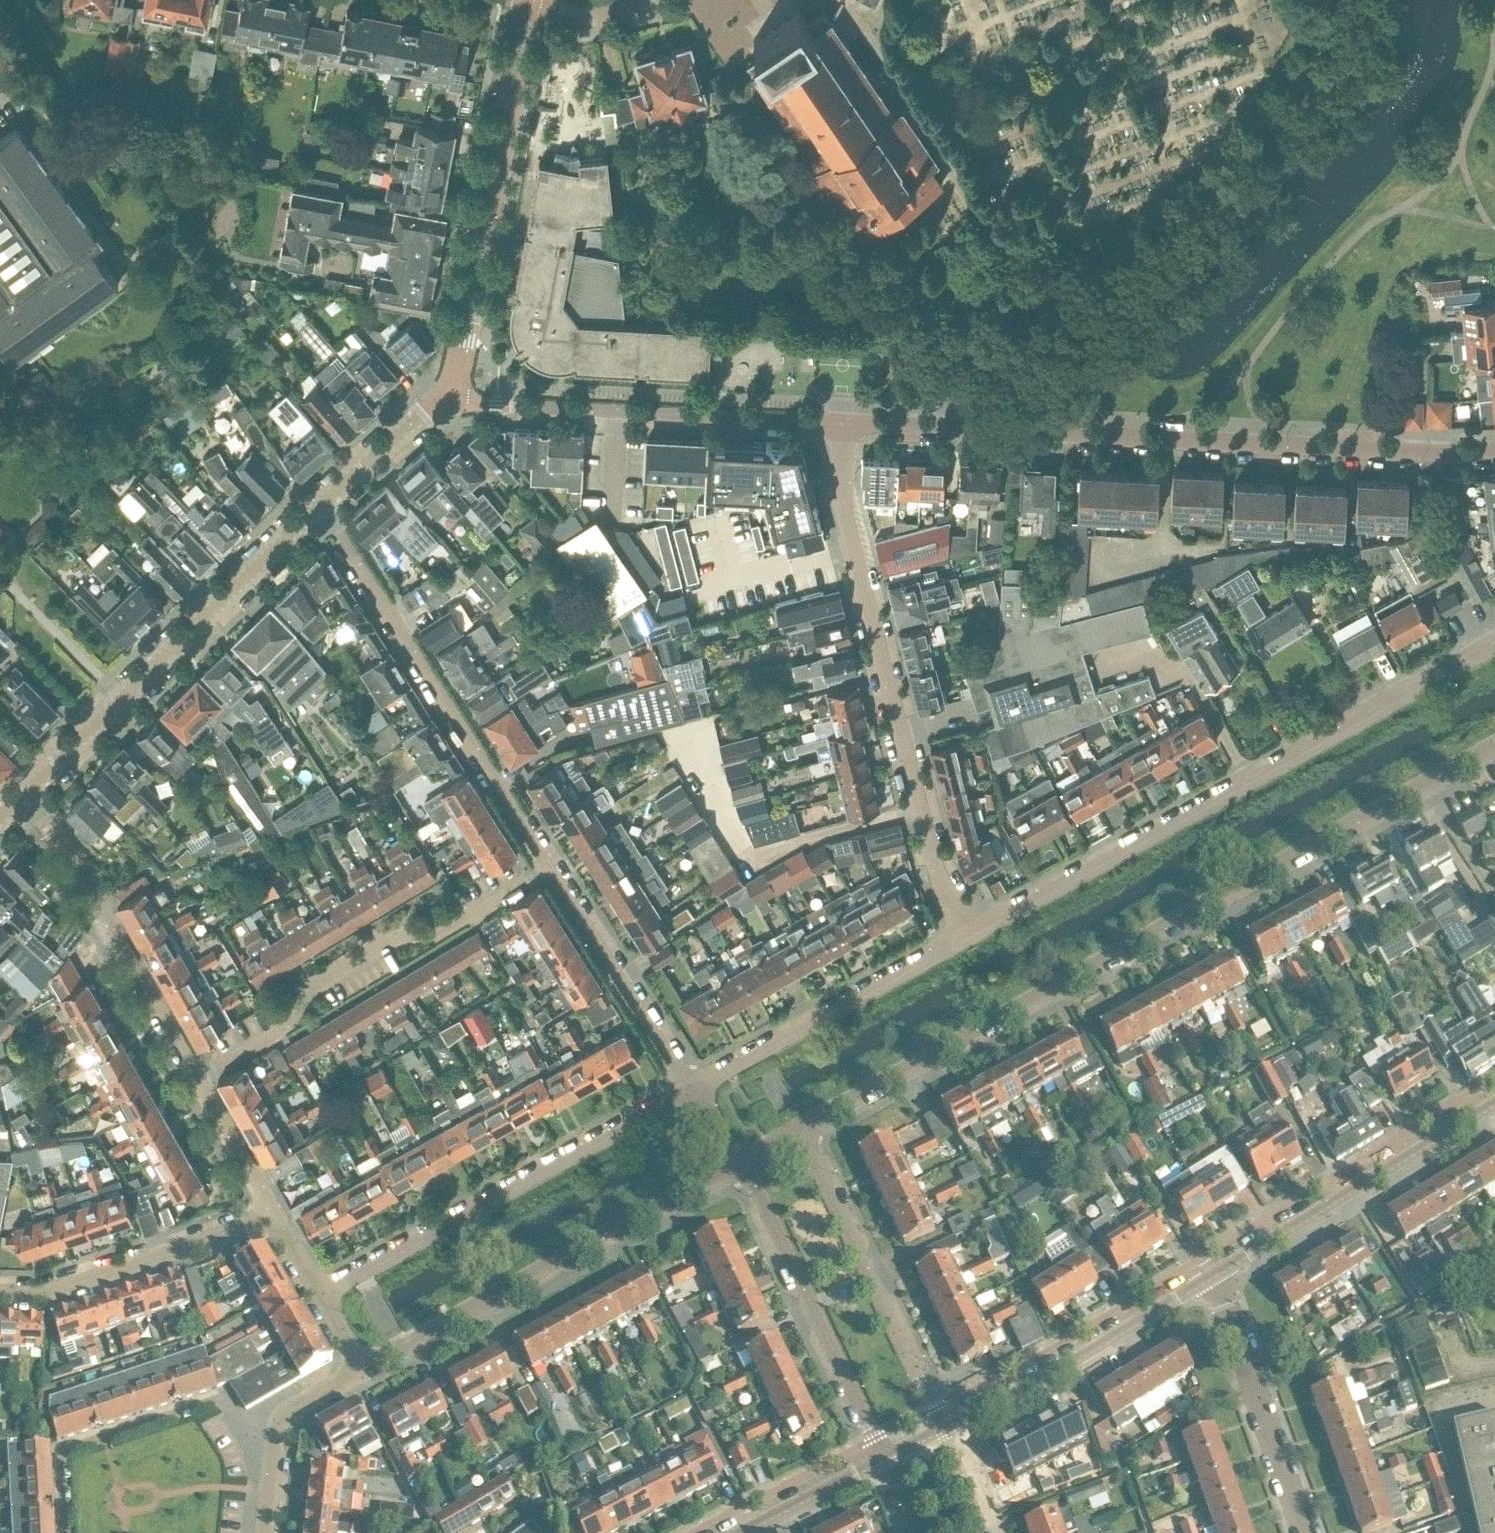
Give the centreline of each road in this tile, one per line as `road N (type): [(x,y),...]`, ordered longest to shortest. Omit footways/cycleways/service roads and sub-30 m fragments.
road 1 (residential): [(800,1127),(1494,746)]
road 2 (residential): [(844,424),(1494,450)]
road 3 (residential): [(1494,642),(969,934)]
road 4 (residential): [(969,934),(937,871),(850,535),(844,424)]
road 5 (residential): [(550,869),(322,503)]
road 6 (residential): [(364,1370),(740,1163)]
road 7 (residential): [(196,1079),(292,1021),(311,986),(391,938),(437,935),(550,869)]
road 8 (residential): [(689,1089),(319,1292)]
road 9 (unclassified): [(28,790),(322,503)]
road 10 (residential): [(526,0),(451,395)]
road 11 (residential): [(451,395),(497,405),(844,424)]
road 12 (residential): [(196,1079),(28,790)]
road 13 (residential): [(941,1429),(800,1127)]
road 14 (unclassified): [(1214,1275),(1494,1102)]
road 15 (residential): [(740,1163),(883,1458)]
road 16 (residential): [(969,934),(689,1089)]
road 17 (unclassified): [(941,1429),(1214,1275)]
road 18 (residential): [(69,1532),(63,1452),(215,1401),(246,1420),(279,1424)]
road 19 (residential): [(0,1293),(38,1295),(276,1216)]
road 20 (residential): [(1306,1532),(1214,1275)]
road 21 (residential): [(689,1089),(550,869)]
road 22 (unclassified): [(322,503),(451,395)]
road 23 (unclassified): [(738,1532),(883,1458)]
road 24 (residential): [(276,1216),(196,1079)]

